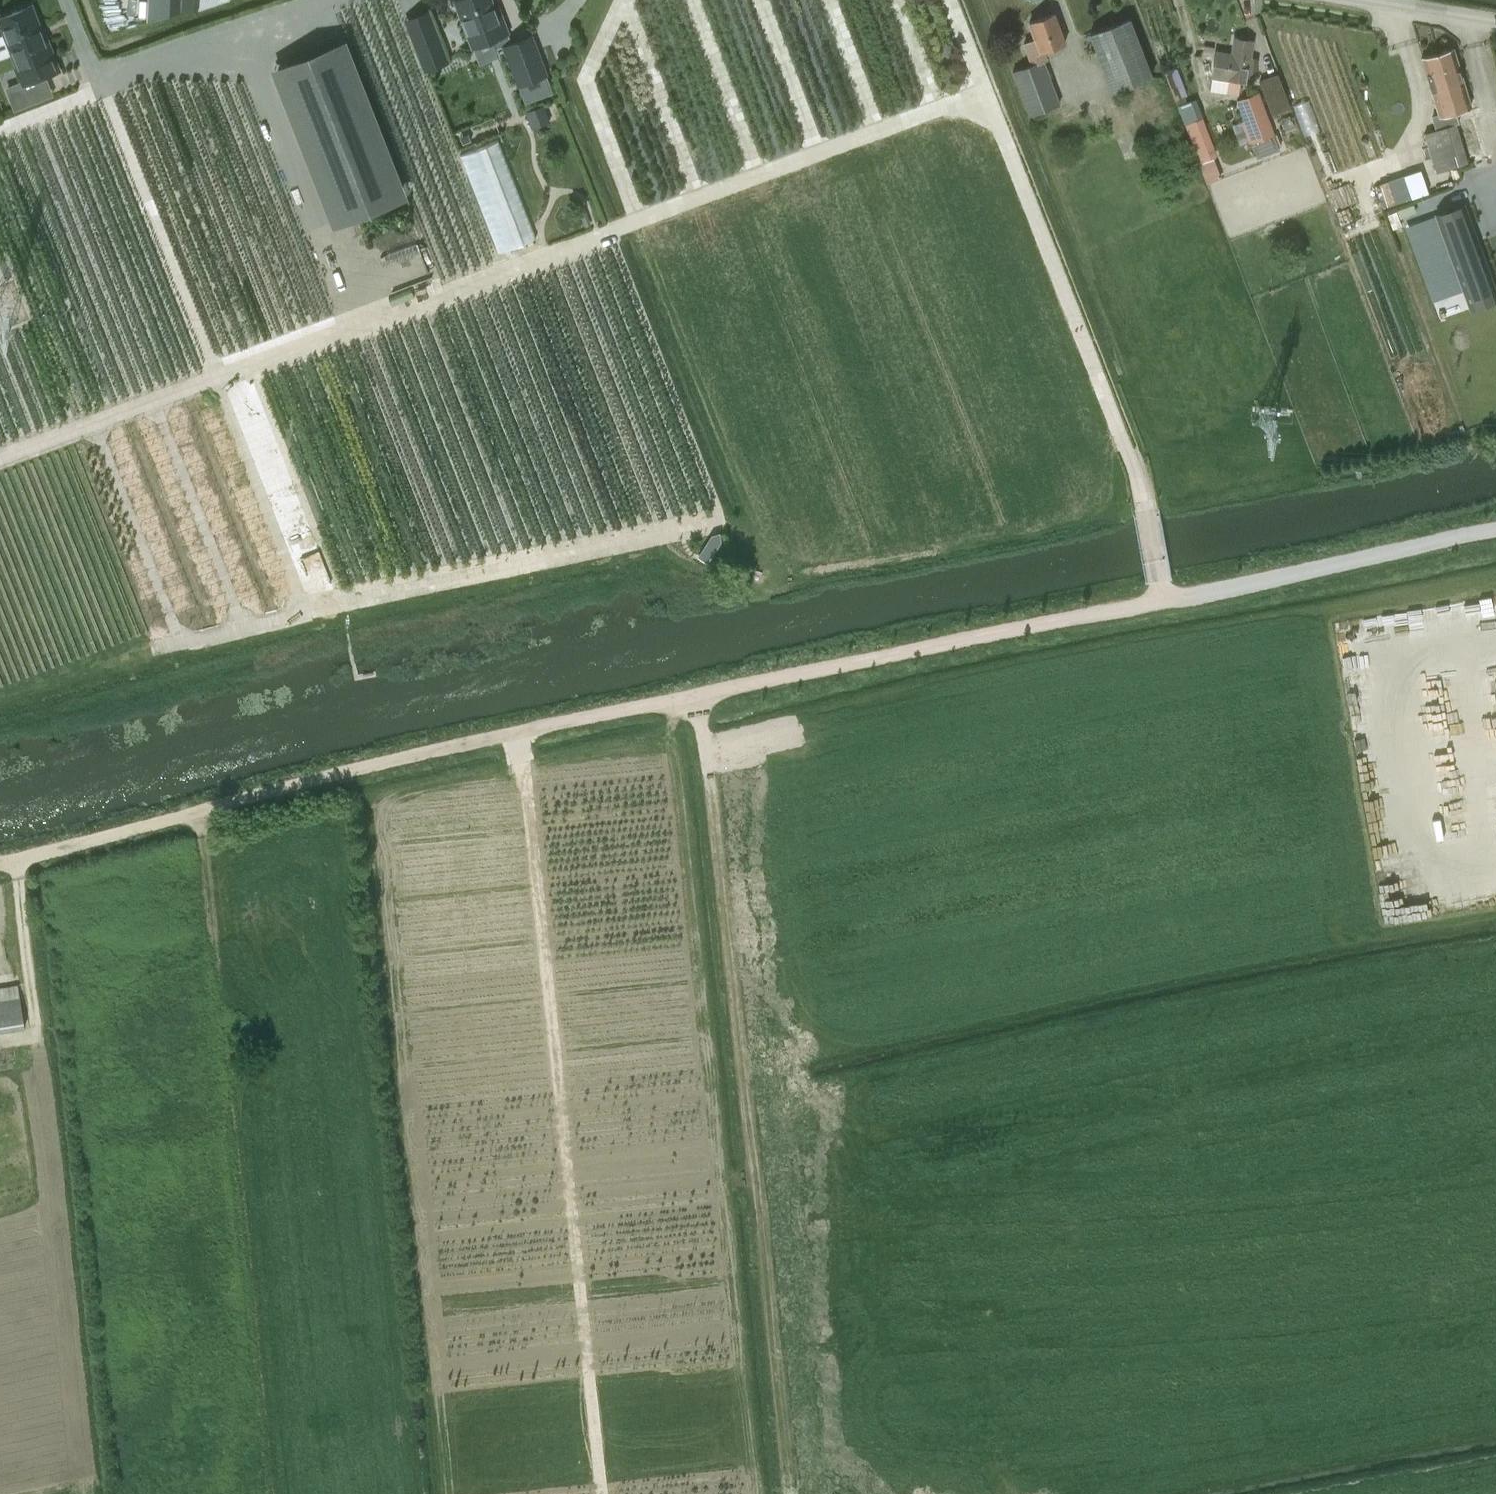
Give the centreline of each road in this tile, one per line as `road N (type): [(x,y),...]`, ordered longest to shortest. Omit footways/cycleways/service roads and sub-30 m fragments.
road 1 (unclassified): [(0,867),(370,768),(699,691),(1495,532)]
road 2 (unclassified): [(1495,22),(1362,0)]

